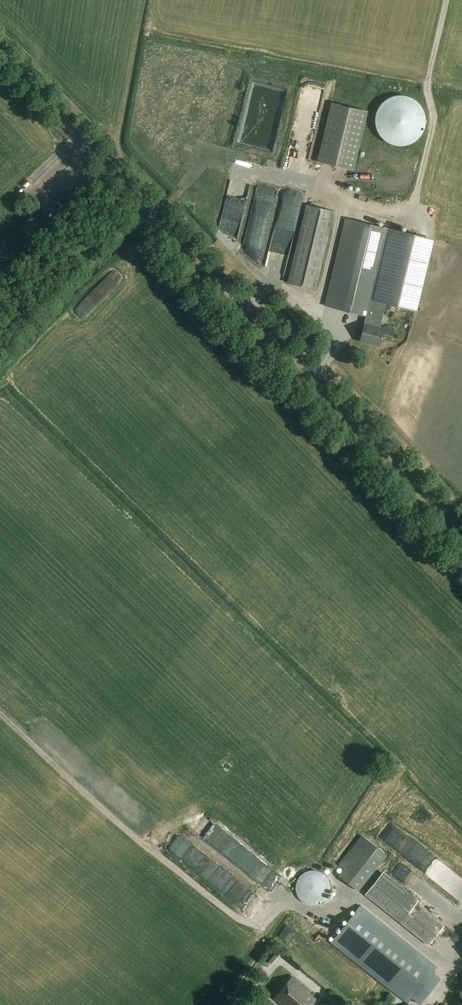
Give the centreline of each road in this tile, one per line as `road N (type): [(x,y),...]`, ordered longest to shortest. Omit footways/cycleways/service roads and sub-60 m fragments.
road 1 (unclassified): [(461,521),(0,36)]

